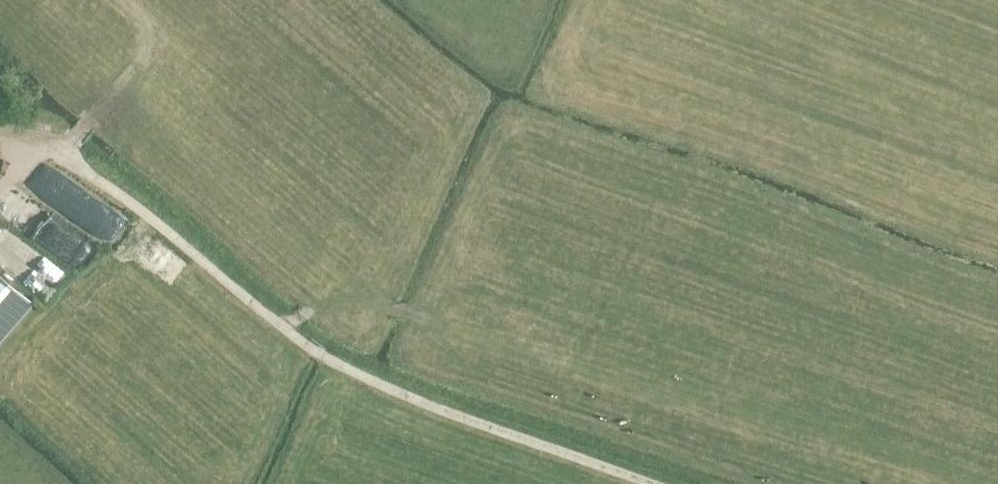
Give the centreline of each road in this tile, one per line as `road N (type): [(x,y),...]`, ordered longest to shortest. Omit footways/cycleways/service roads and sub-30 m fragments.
road 1 (track): [(981,483),(582,375),(377,297),(341,297),(315,310)]
road 2 (track): [(377,297),(115,95),(142,54),(134,15),(120,0)]
road 3 (track): [(648,483),(322,355),(283,327),(315,310)]
road 4 (track): [(283,327),(67,155),(115,95)]

